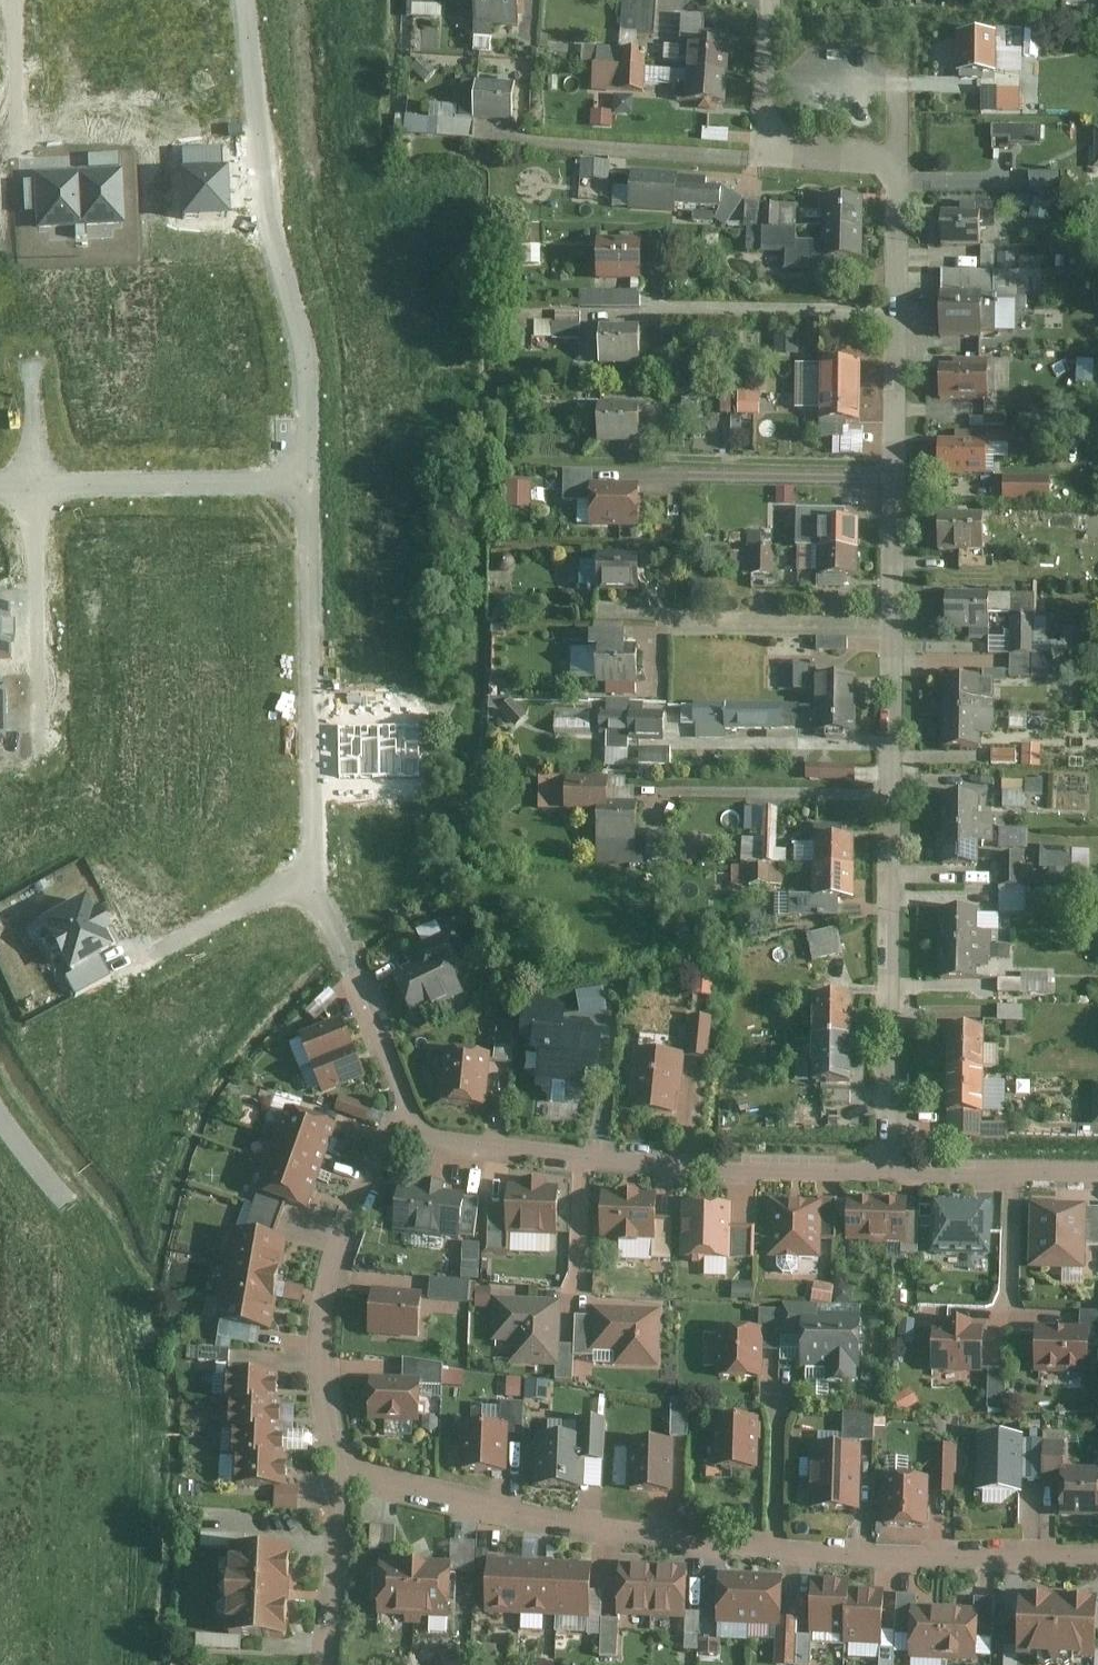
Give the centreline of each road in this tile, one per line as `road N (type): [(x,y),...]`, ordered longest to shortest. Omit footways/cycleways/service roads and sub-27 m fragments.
road 1 (residential): [(773,0),(764,151),(895,156),(886,1172)]
road 2 (residential): [(343,1477),(577,1525),(778,1551),(1097,1557)]
road 3 (residential): [(308,480),(311,871),(129,963)]
road 4 (residential): [(244,0),(265,204),(305,355),(308,480)]
road 5 (residential): [(886,1172),(739,1170),(412,1135)]
road 6 (residential): [(343,1477),(322,1316),(367,1173),(412,1135)]
road 7 (residential): [(308,480),(34,485)]
road 8 (residential): [(34,485),(39,750)]
road 9 (residential): [(1097,1175),(886,1172)]
road 10 (residential): [(325,1664),(343,1477)]
road 11 (residential): [(412,1135),(351,968)]
road 12 (residential): [(18,0),(17,143)]
road 13 (residential): [(34,364),(34,485)]

